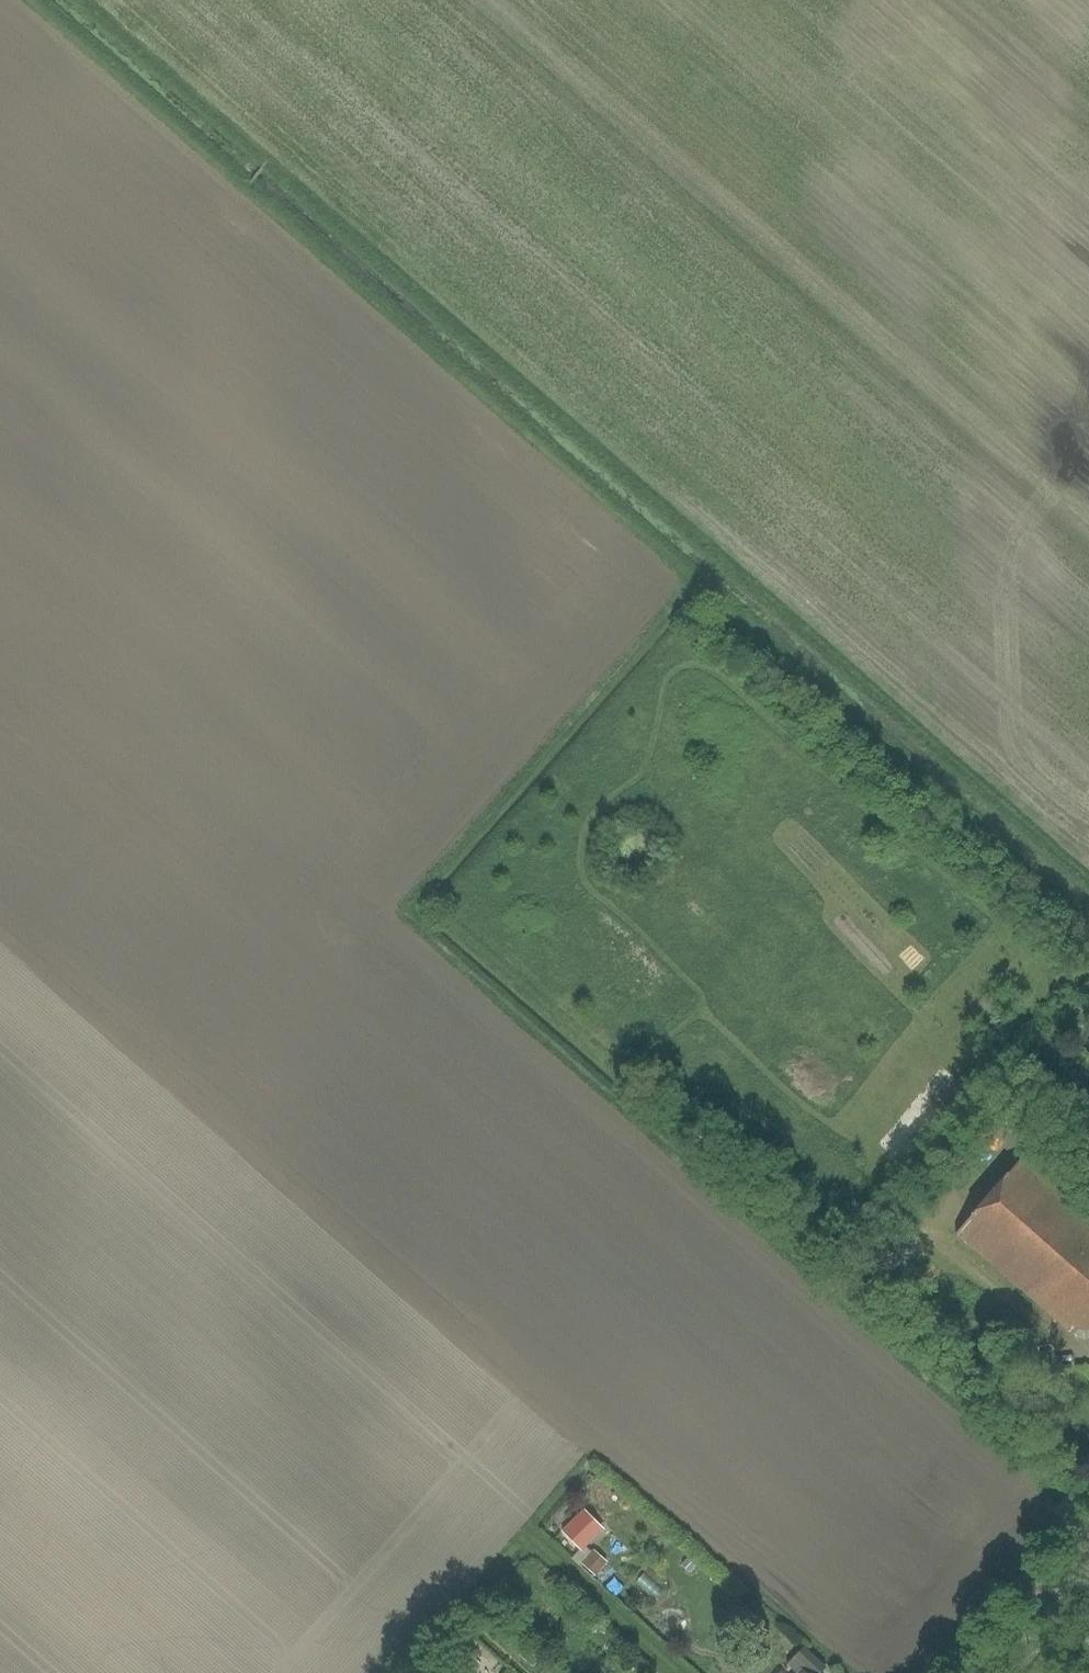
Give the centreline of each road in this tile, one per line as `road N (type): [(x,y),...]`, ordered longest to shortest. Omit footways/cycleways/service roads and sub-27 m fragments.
road 1 (secondary): [(978,1672),(1088,1545)]

